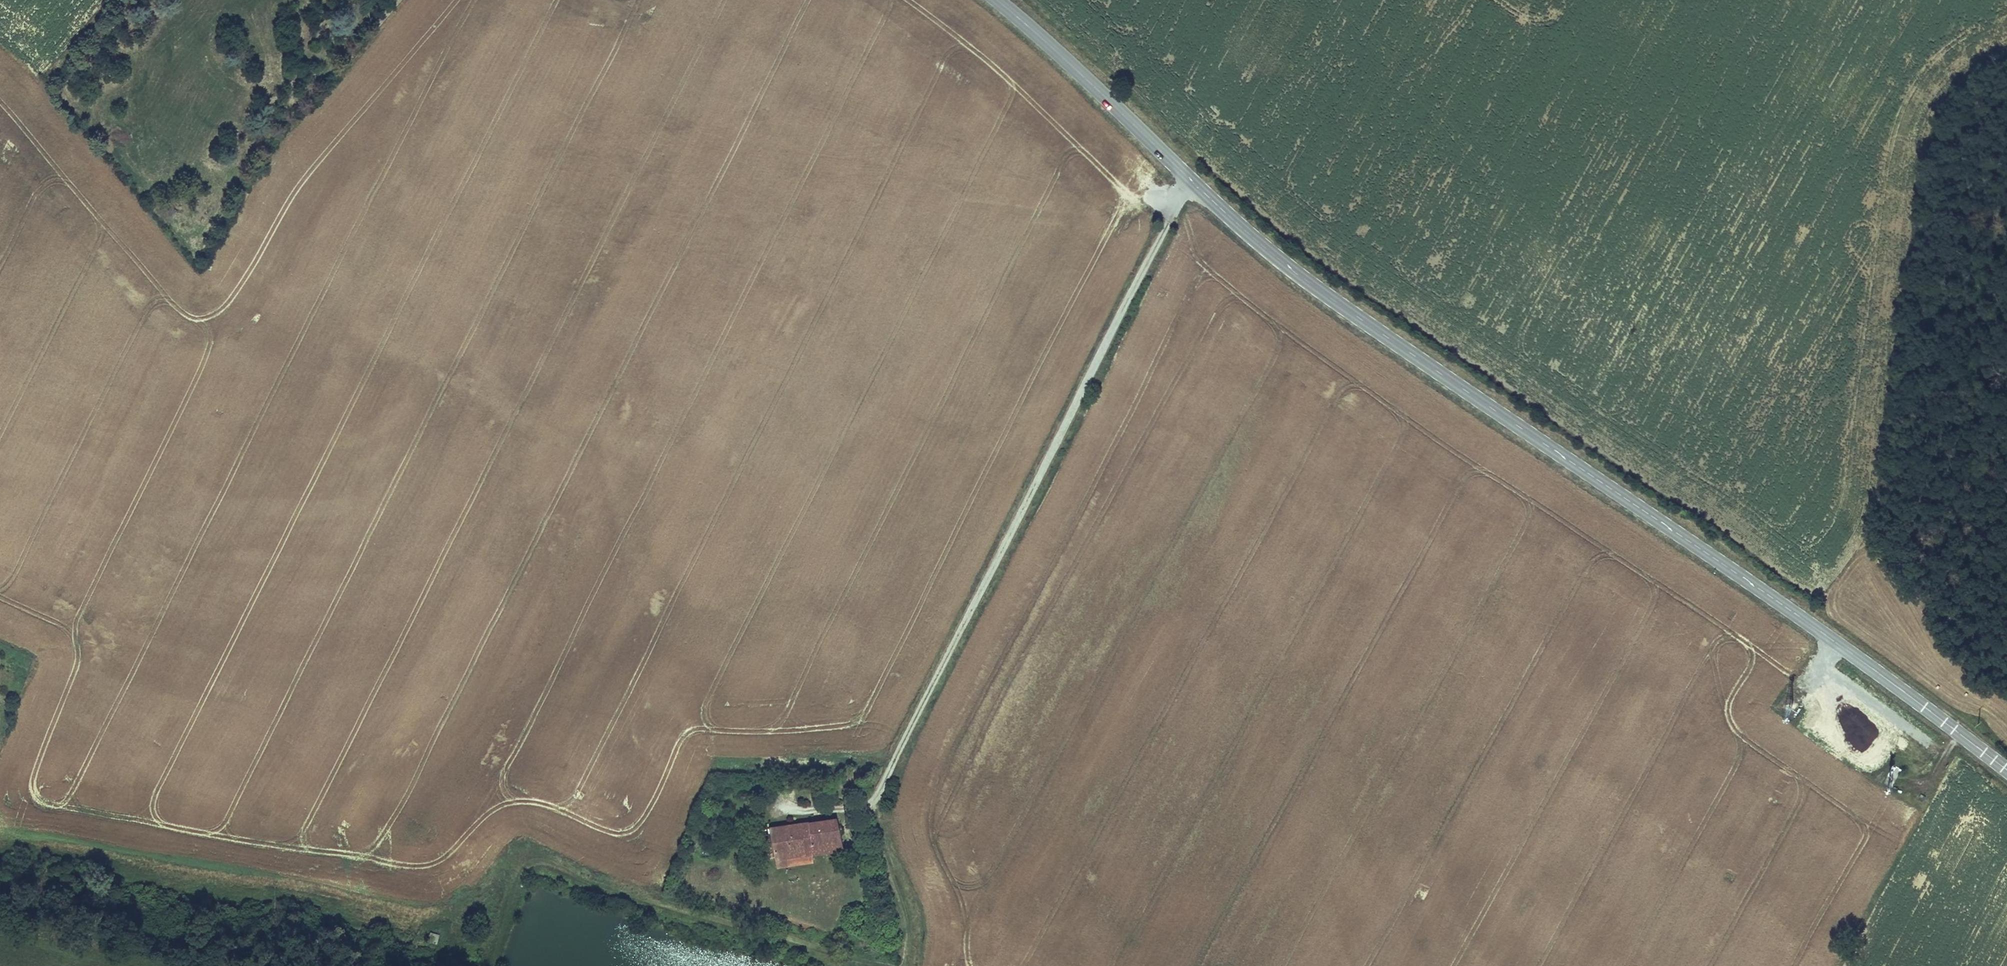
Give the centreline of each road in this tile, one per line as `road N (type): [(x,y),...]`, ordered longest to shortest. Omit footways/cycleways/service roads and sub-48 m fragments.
road 1 (secondary): [(997,0),(1305,279),(1741,575),(2006,769)]
road 2 (track): [(875,796),(932,936),(929,965)]

